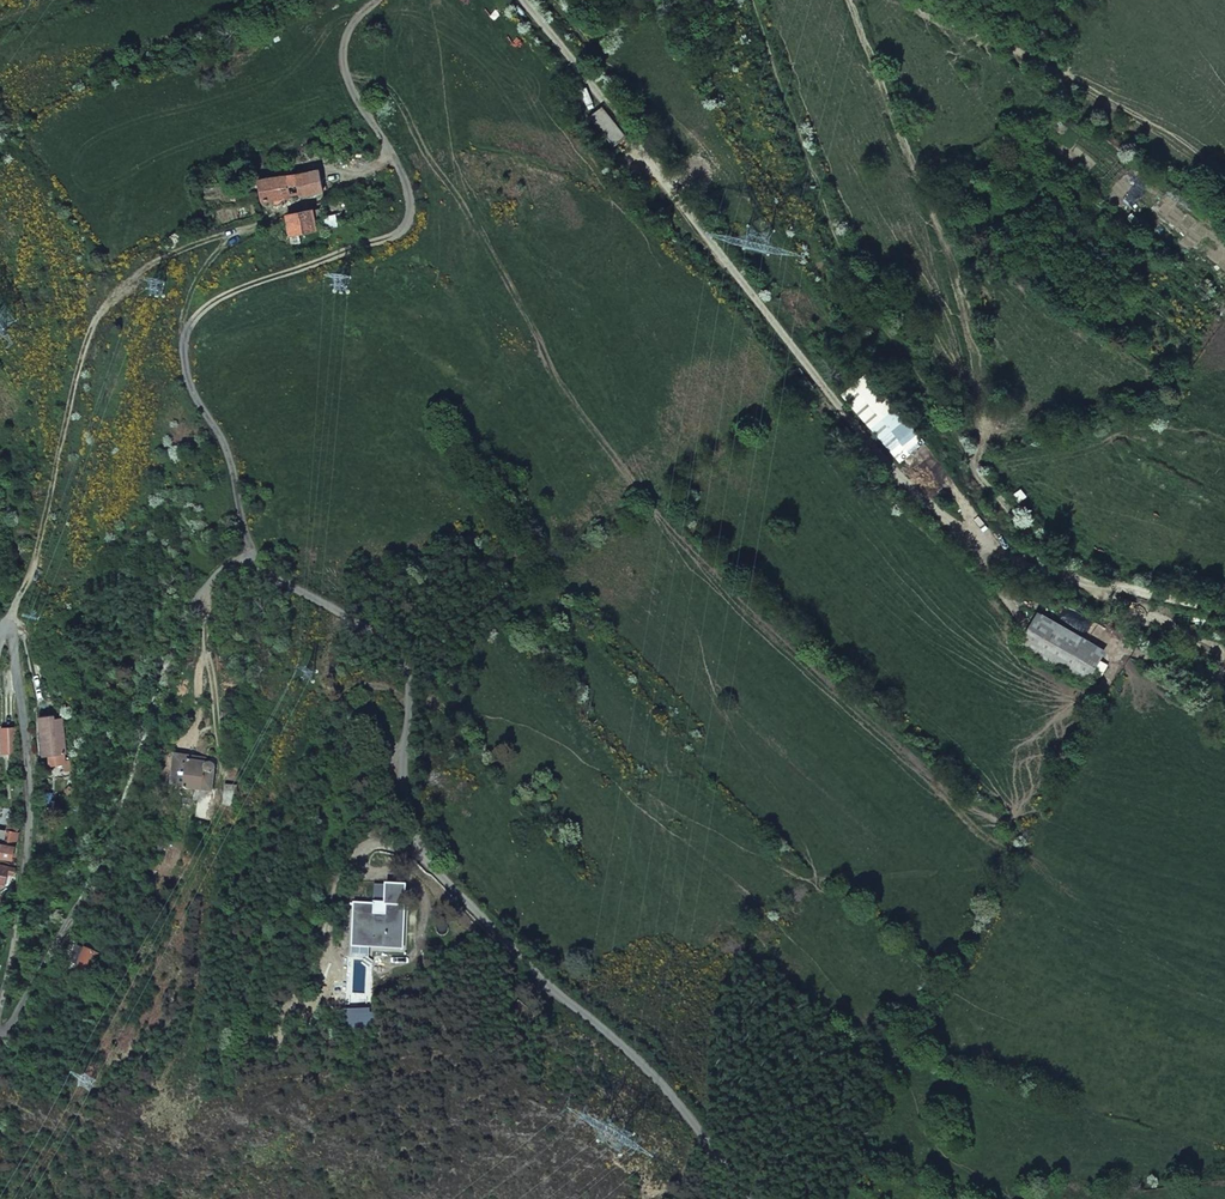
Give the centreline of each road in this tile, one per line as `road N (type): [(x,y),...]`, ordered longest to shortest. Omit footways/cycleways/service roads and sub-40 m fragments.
road 1 (track): [(517,0),(620,116),(885,473),(1011,577),(1224,614)]
road 2 (unclassified): [(201,592),(248,559),(400,650),(415,700),(404,757),(411,829),(522,969),(685,1088),(745,1162),(756,1198)]
road 3 (track): [(754,0),(840,244),(982,482),(1096,596),(1224,695)]
road 4 (track): [(7,624),(40,538),(77,364),(94,322),(151,266),(234,232),(195,279),(180,338),(189,381),(238,479),(248,559)]
road 5 (residential): [(0,1043),(96,881),(201,592)]
road 6 (residential): [(0,633),(12,628),(30,823),(23,928),(0,1004)]
road 7 (track): [(377,0),(351,26),(344,63),(391,154),(320,199),(234,232)]

